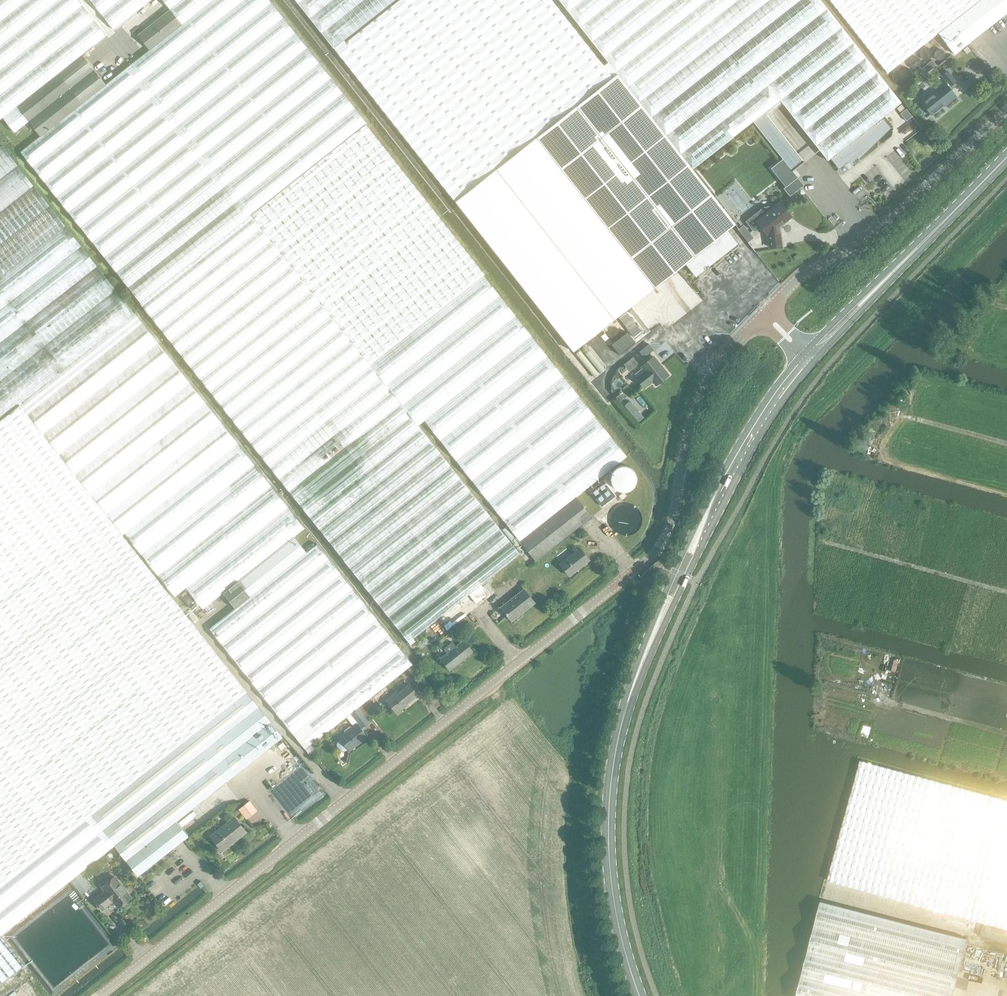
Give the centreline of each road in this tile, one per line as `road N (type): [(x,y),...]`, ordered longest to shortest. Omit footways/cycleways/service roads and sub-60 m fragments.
road 1 (tertiary): [(100,995),(652,555),(670,524),(705,385),(759,319)]
road 2 (primary): [(639,995),(618,921),(610,819),(632,692),(656,632)]
road 3 (unclassified): [(1006,108),(898,215),(795,283),(769,310)]
road 4 (primary): [(871,295),(1006,156)]
road 5 (primary): [(710,516),(760,422),(805,364)]
road 6 (primary): [(710,516),(683,552),(656,632)]
road 7 (primary): [(656,632),(710,516)]

